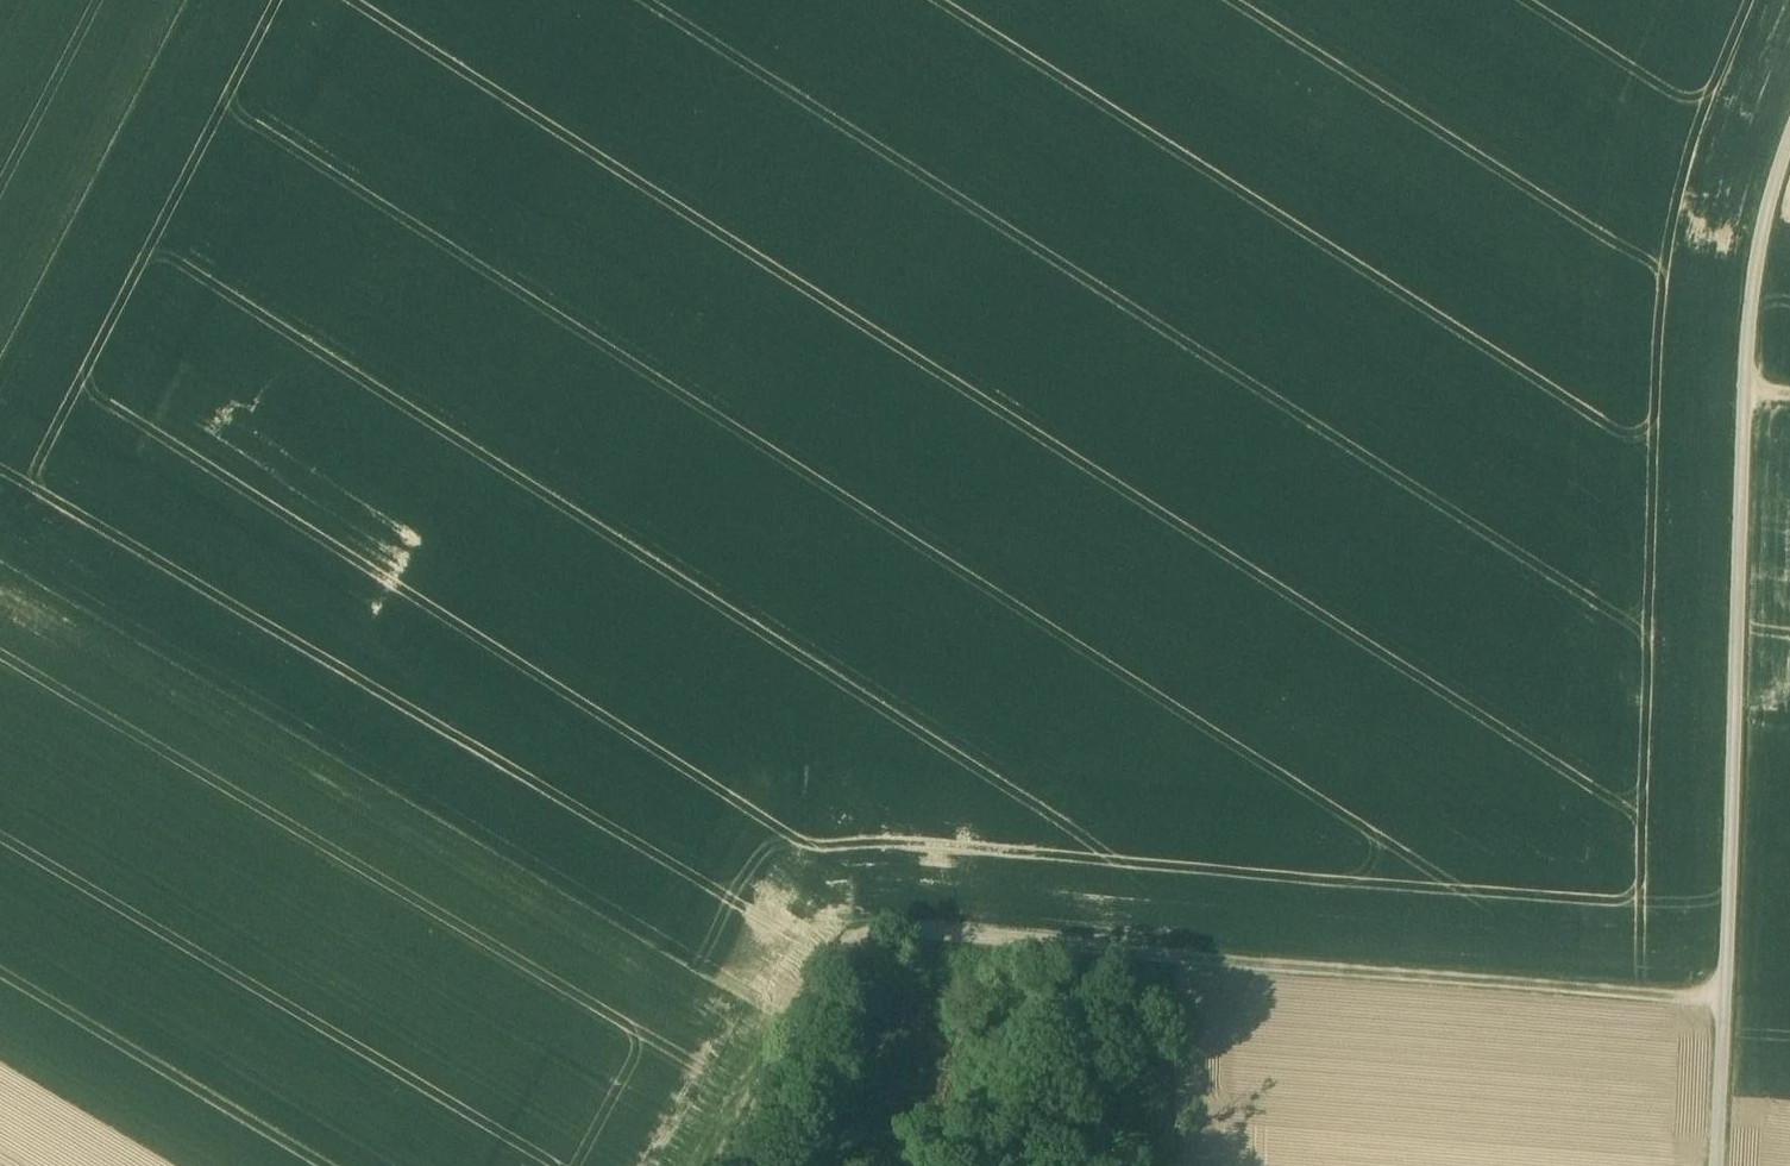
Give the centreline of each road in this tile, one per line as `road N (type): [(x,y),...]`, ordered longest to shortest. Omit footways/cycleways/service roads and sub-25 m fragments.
road 1 (track): [(730,1165),(837,961),(874,941),(1723,1004)]
road 2 (track): [(1717,1165),(1744,390),(1765,212),(1789,143)]

